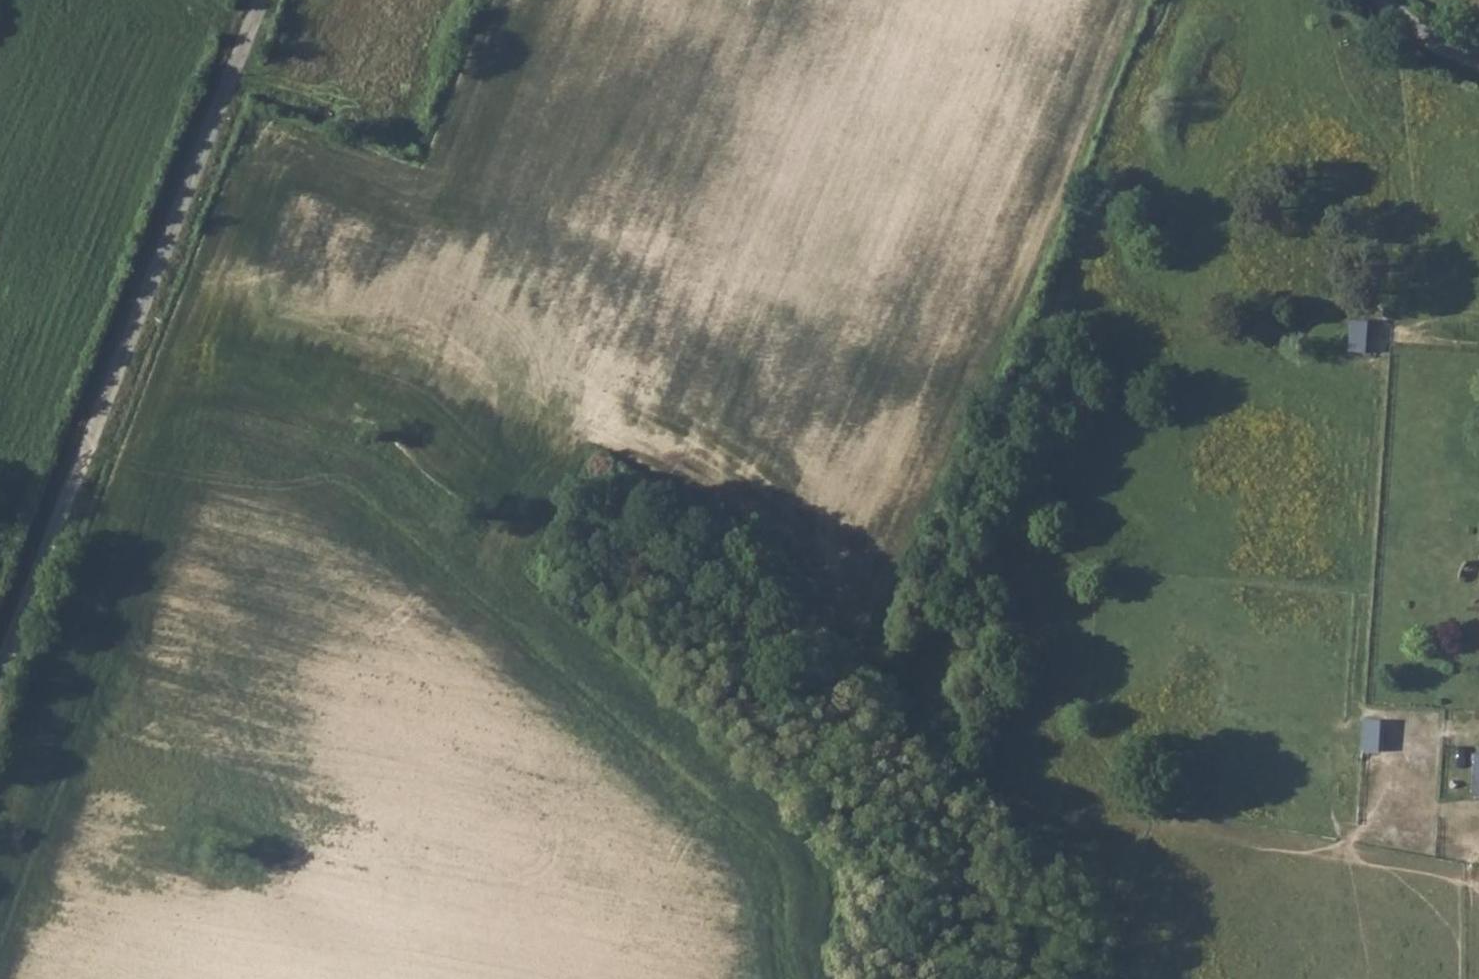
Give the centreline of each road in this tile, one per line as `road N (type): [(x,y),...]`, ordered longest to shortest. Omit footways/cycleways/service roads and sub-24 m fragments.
road 1 (unclassified): [(0,670),(260,0)]

